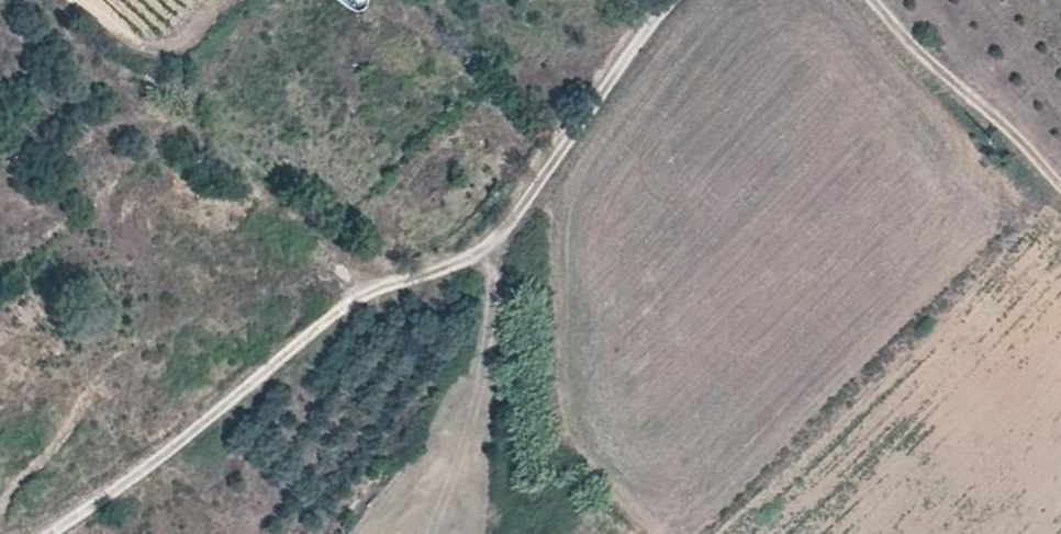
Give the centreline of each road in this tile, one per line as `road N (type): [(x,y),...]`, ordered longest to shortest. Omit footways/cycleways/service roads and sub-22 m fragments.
road 1 (track): [(501,239),(452,263),(384,277),(163,454),(49,533)]
road 2 (track): [(502,533),(509,354),(501,239)]
road 3 (track): [(501,239),(509,216),(671,0)]
road 4 (track): [(1060,188),(872,0)]
road 5 (track): [(384,277),(197,132)]

